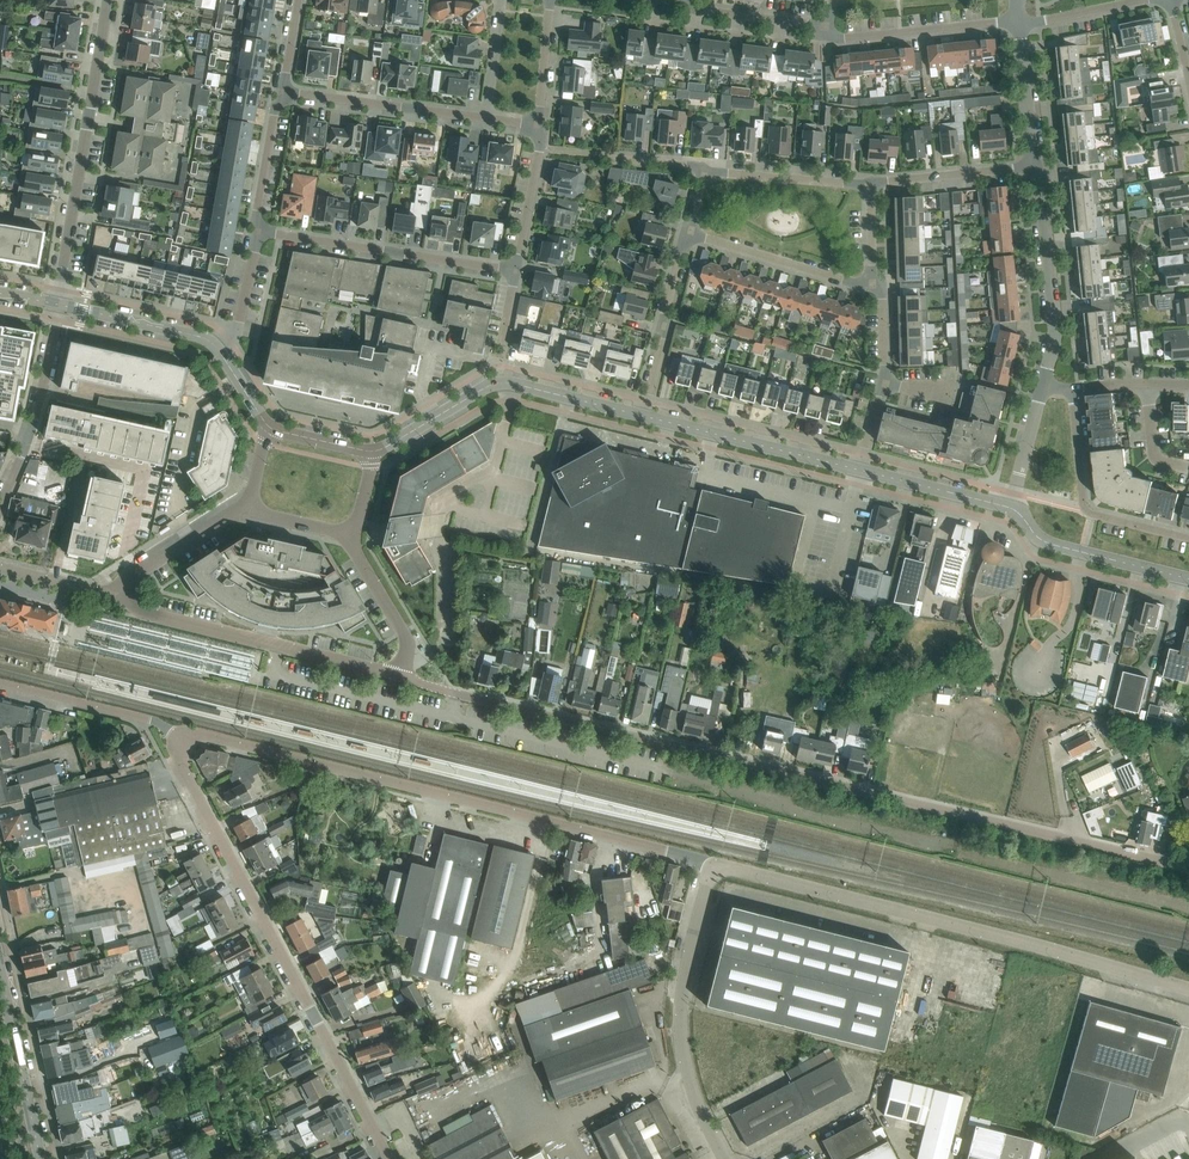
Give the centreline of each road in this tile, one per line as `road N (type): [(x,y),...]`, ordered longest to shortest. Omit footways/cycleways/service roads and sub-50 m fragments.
road 1 (residential): [(1188,865),(402,676)]
road 2 (residential): [(710,862),(181,734)]
road 3 (unclassified): [(1188,990),(710,862)]
road 4 (residential): [(390,1158),(182,763),(181,734)]
road 5 (residential): [(59,305),(108,0)]
road 6 (unclassified): [(728,1158),(690,1070),(682,1011),(710,862)]
road 7 (residential): [(121,587),(138,610),(402,676)]
road 8 (residential): [(515,272),(258,232)]
road 9 (track): [(1188,907),(954,851)]
road 10 (residential): [(1188,540),(1086,510),(1071,388)]
road 11 (tertiary): [(859,470),(644,417)]
road 12 (residential): [(1043,384),(1054,340),(1036,166)]
road 13 (residential): [(59,305),(27,445),(0,506)]
road 14 (residential): [(485,119),(282,92)]
road 15 (tertiary): [(1188,579),(1050,544),(1010,508)]
road 16 (residential): [(1020,22),(867,37),(837,37),(829,28)]
road 17 (residential): [(859,470),(885,366),(882,299),(869,284)]
road 18 (tertiary): [(41,1158),(0,969)]
road 19 (residential): [(644,417),(689,234)]
road 20 (unclassified): [(181,734),(0,682)]
road 21 (residential): [(869,284),(689,234)]
road 22 (tertiary): [(219,350),(205,339),(59,305)]
road 23 (residential): [(871,183),(1036,166)]
road 24 (residential): [(871,183),(707,170)]
road 25 (residential): [(402,676),(406,639),(351,532)]
road 26 (residential): [(121,587),(251,501)]
road 27 (tertiary): [(1010,508),(859,470)]
road 28 (residential): [(515,272),(537,126)]
road 29 (tertiary): [(372,452),(502,383)]
road 30 (tertiary): [(644,417),(502,383)]
road 31 (residential): [(829,28),(686,3)]
road 32 (residential): [(1036,166),(1020,22)]
road 33 (residential): [(282,92),(258,232)]
road 34 (residential): [(1010,508),(1043,384)]
road 35 (residential): [(537,126),(551,0)]
road 36 (residential): [(258,232),(239,321),(219,350)]
road 37 (residential): [(1142,0),(1020,22)]
road 38 (residential): [(0,570),(86,591),(121,587)]
road 39 (residential): [(485,119),(500,0)]

